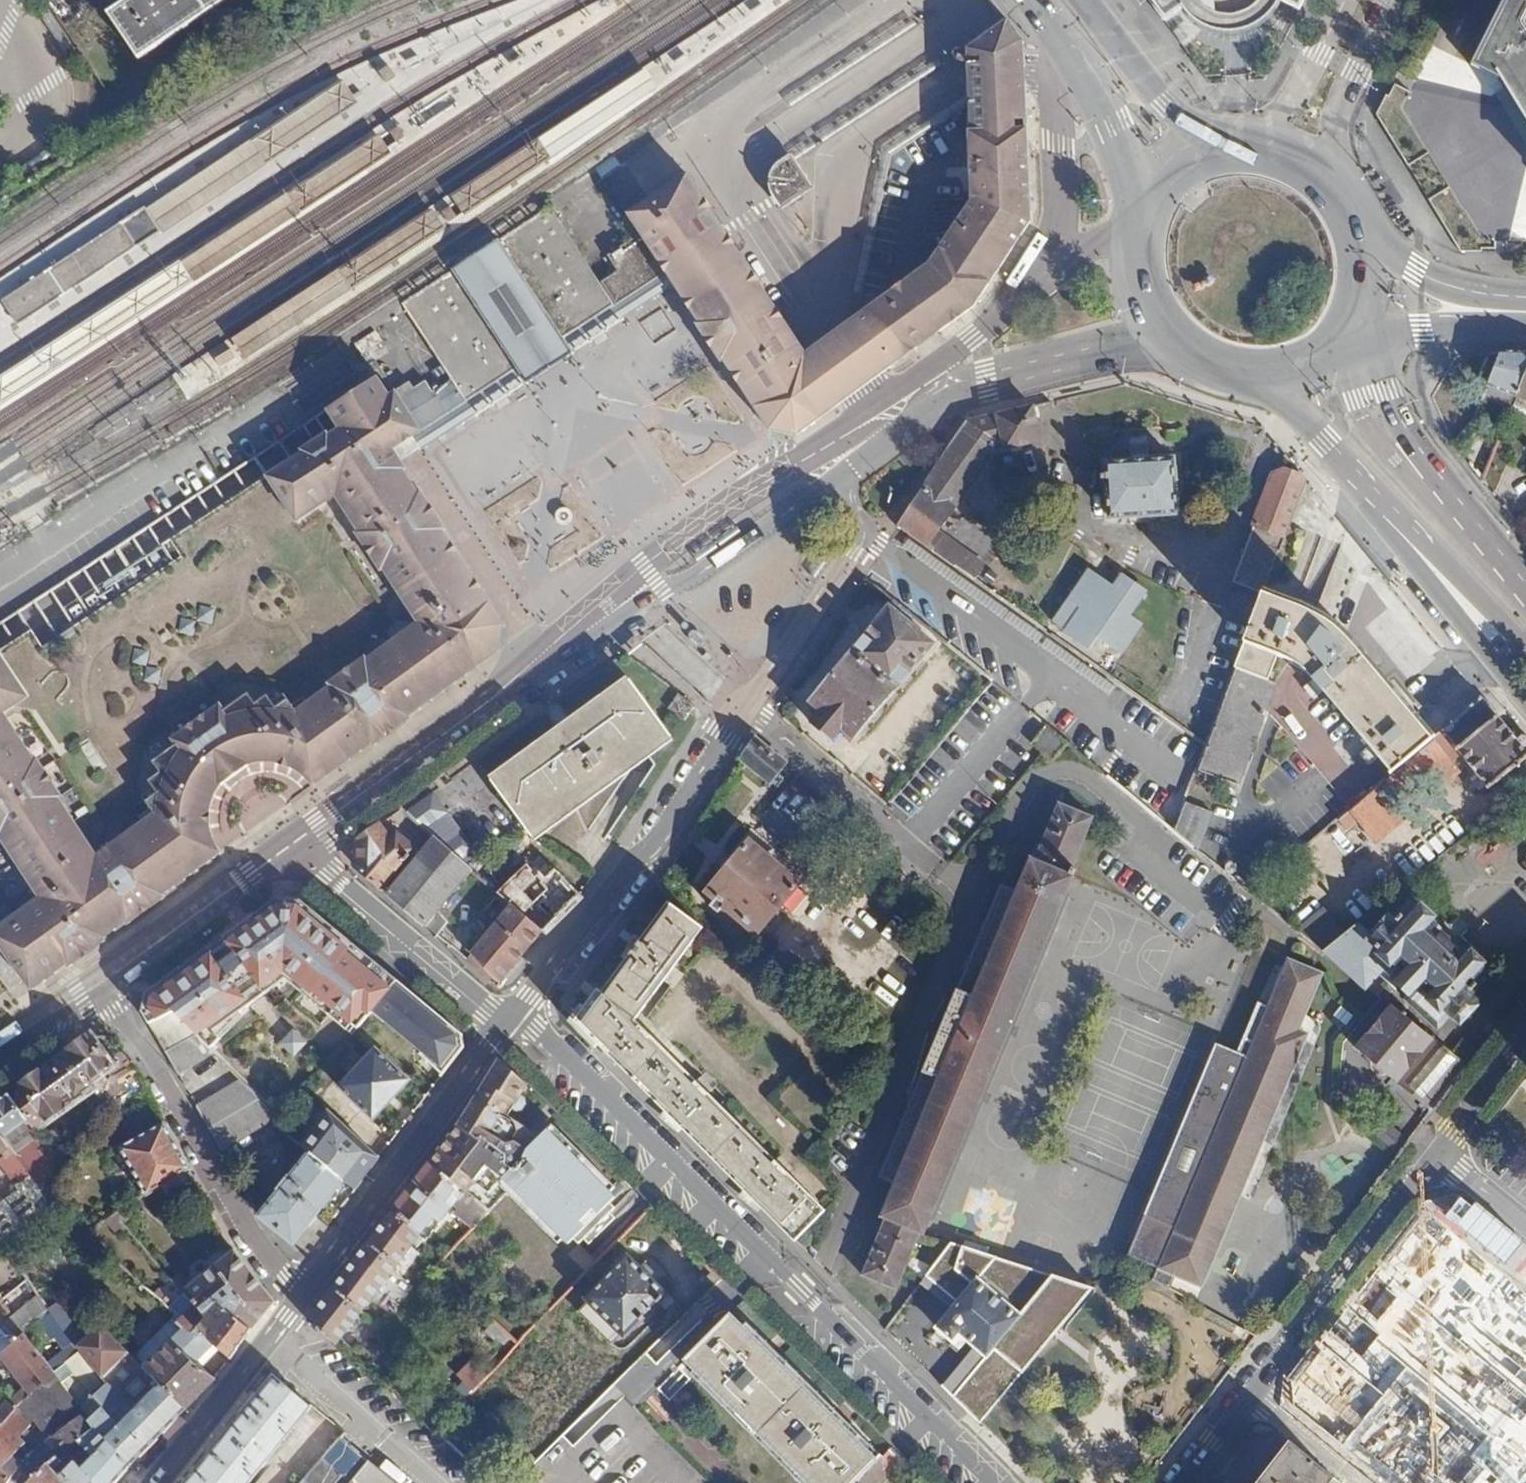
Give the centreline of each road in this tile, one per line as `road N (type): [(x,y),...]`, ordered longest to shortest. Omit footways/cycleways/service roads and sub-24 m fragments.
road 1 (residential): [(993,1482),(537,1032),(510,1018)]
road 2 (residential): [(831,484),(860,529),(855,554),(671,813),(510,1018)]
road 3 (tertiary): [(294,846),(499,694),(831,484)]
road 4 (tertiary): [(831,484),(969,387),(1171,336)]
road 5 (residential): [(100,982),(253,1238),(303,1297)]
road 6 (residential): [(510,1018),(303,1297)]
road 7 (residential): [(1338,451),(1354,493),(1525,714)]
road 8 (residential): [(1433,1158),(1251,1396)]
road 9 (residential): [(510,1018),(294,846)]
road 10 (primary): [(1479,573),(1370,395),(1347,339)]
road 11 (tertiary): [(100,982),(294,846)]
road 12 (residential): [(303,1297),(157,1482)]
road 13 (primary): [(1030,0),(1105,112),(1144,203)]
road 14 (primary): [(1225,144),(1166,106),(1085,0)]
road 15 (residential): [(1331,178),(1334,127),(1392,0)]
road 16 (primary): [(1338,451),(1479,573)]
road 17 (primary): [(1522,307),(1430,277),(1362,235)]
road 18 (residential): [(1348,0),(1282,119),(1253,144)]
road 19 (primary): [(1351,332),(1522,307)]
road 20 (residential): [(1525,1033),(1433,1158)]
road 21 (primary): [(1144,203),(1140,282),(1171,336)]
road 22 (residential): [(1251,1396),(1356,1482)]
road 23 (tertiary): [(0,1049),(100,982)]

